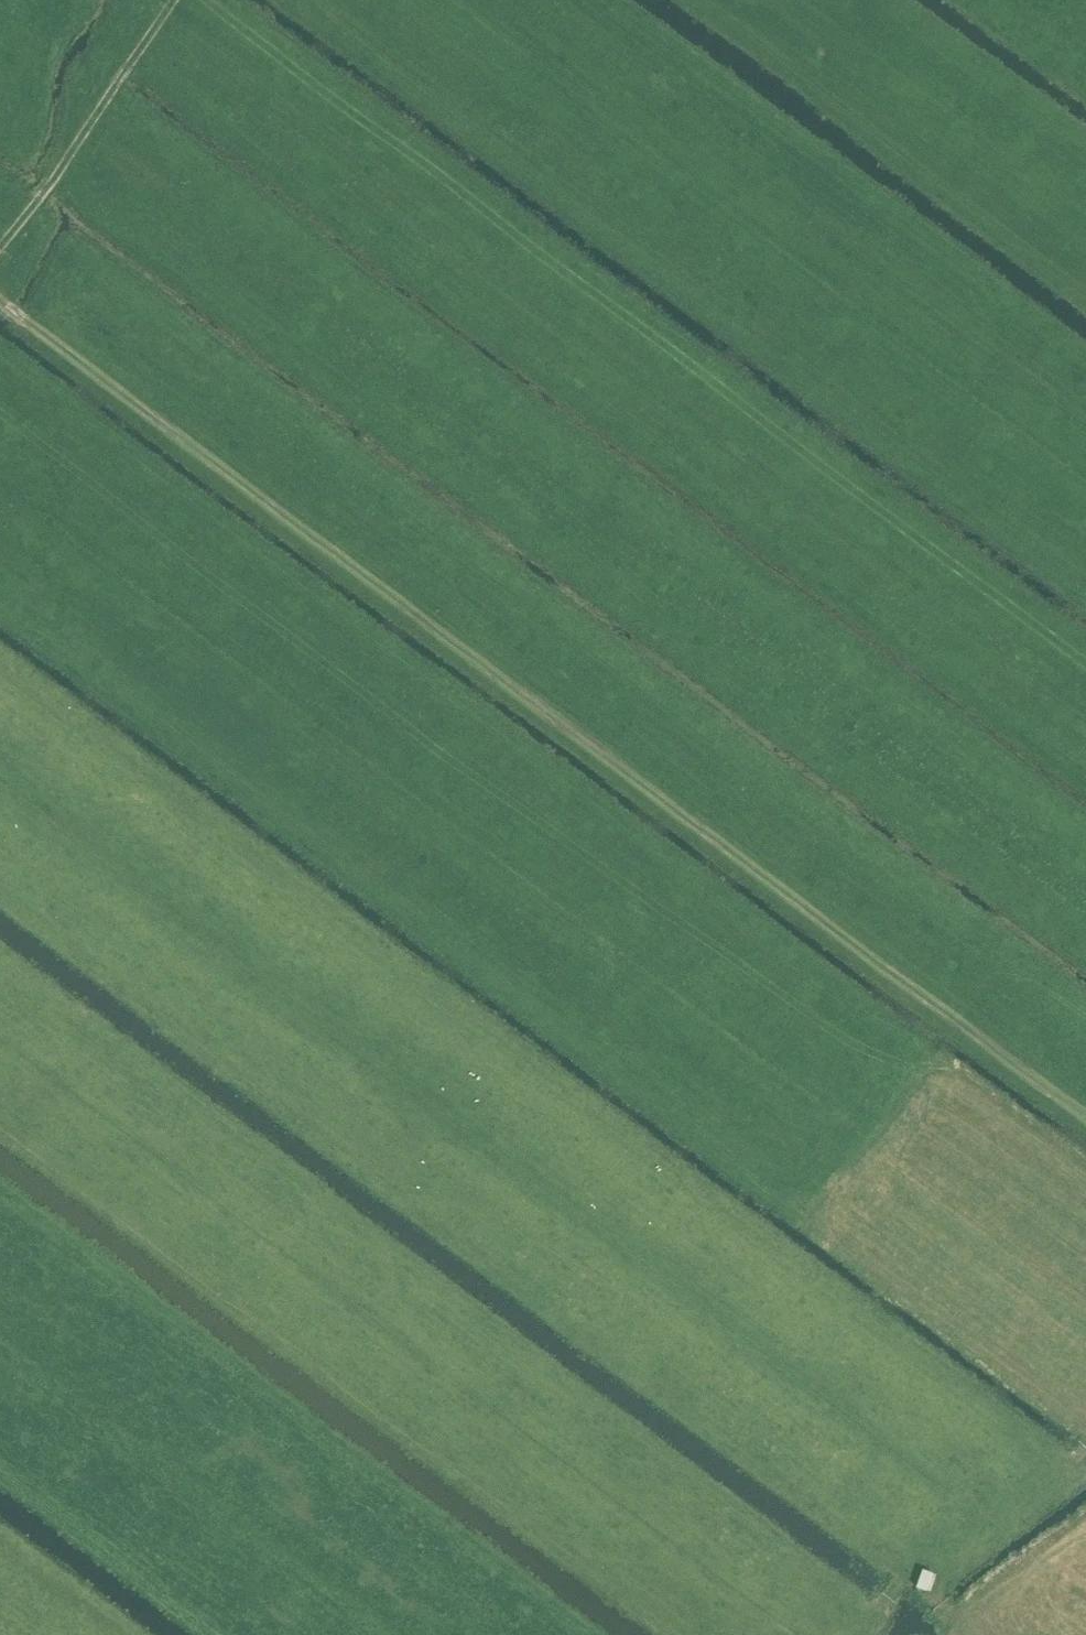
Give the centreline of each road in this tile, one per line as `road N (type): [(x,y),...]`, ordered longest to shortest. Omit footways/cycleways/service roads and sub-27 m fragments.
road 1 (track): [(0,303),(1085,1116)]
road 2 (track): [(187,0),(71,182),(0,265)]

